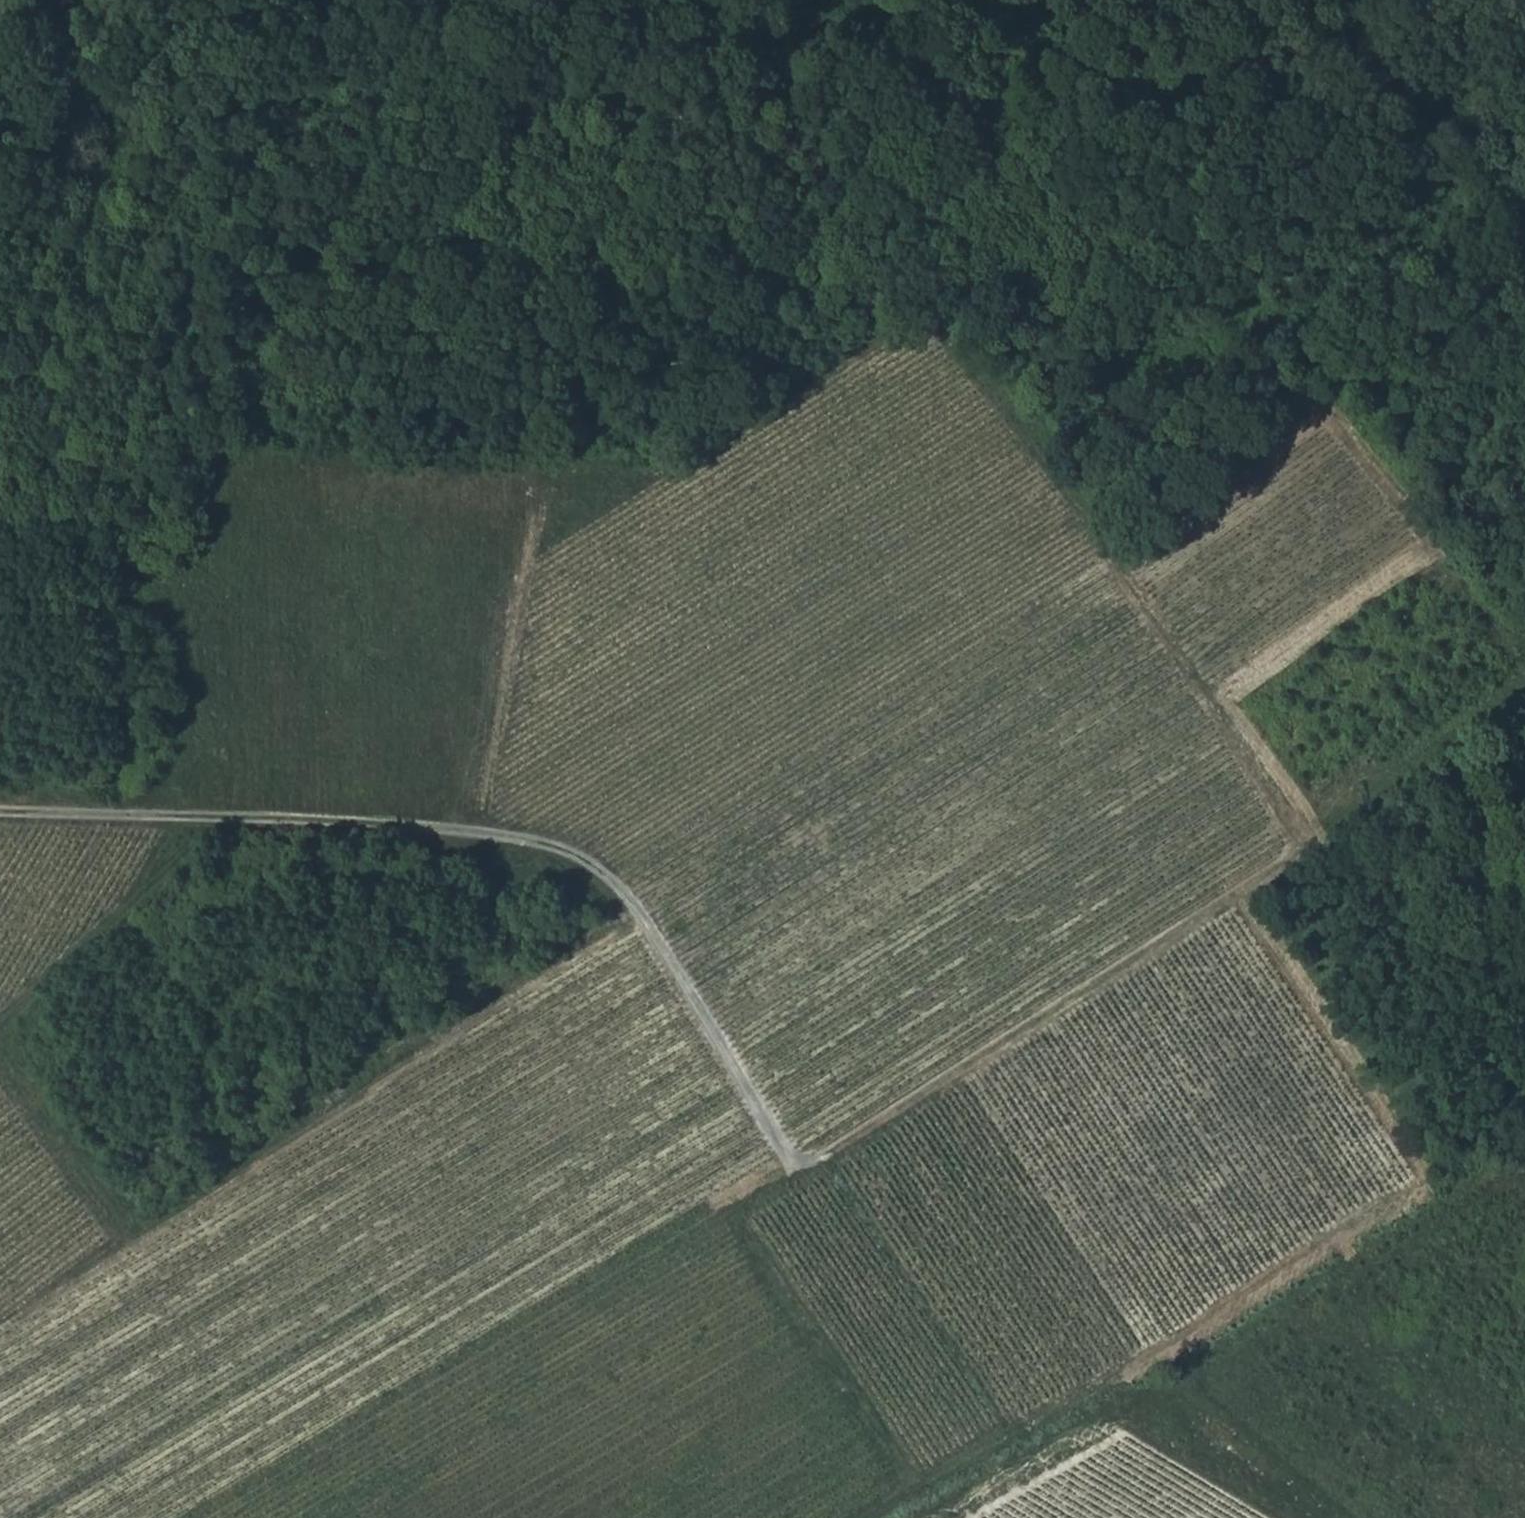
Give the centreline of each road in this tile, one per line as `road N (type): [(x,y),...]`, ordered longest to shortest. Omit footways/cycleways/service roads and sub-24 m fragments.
road 1 (track): [(0,815),(522,844),(575,863),(634,916),(796,1172)]
road 2 (track): [(1524,1180),(1516,1173),(1205,1380),(941,1517)]

